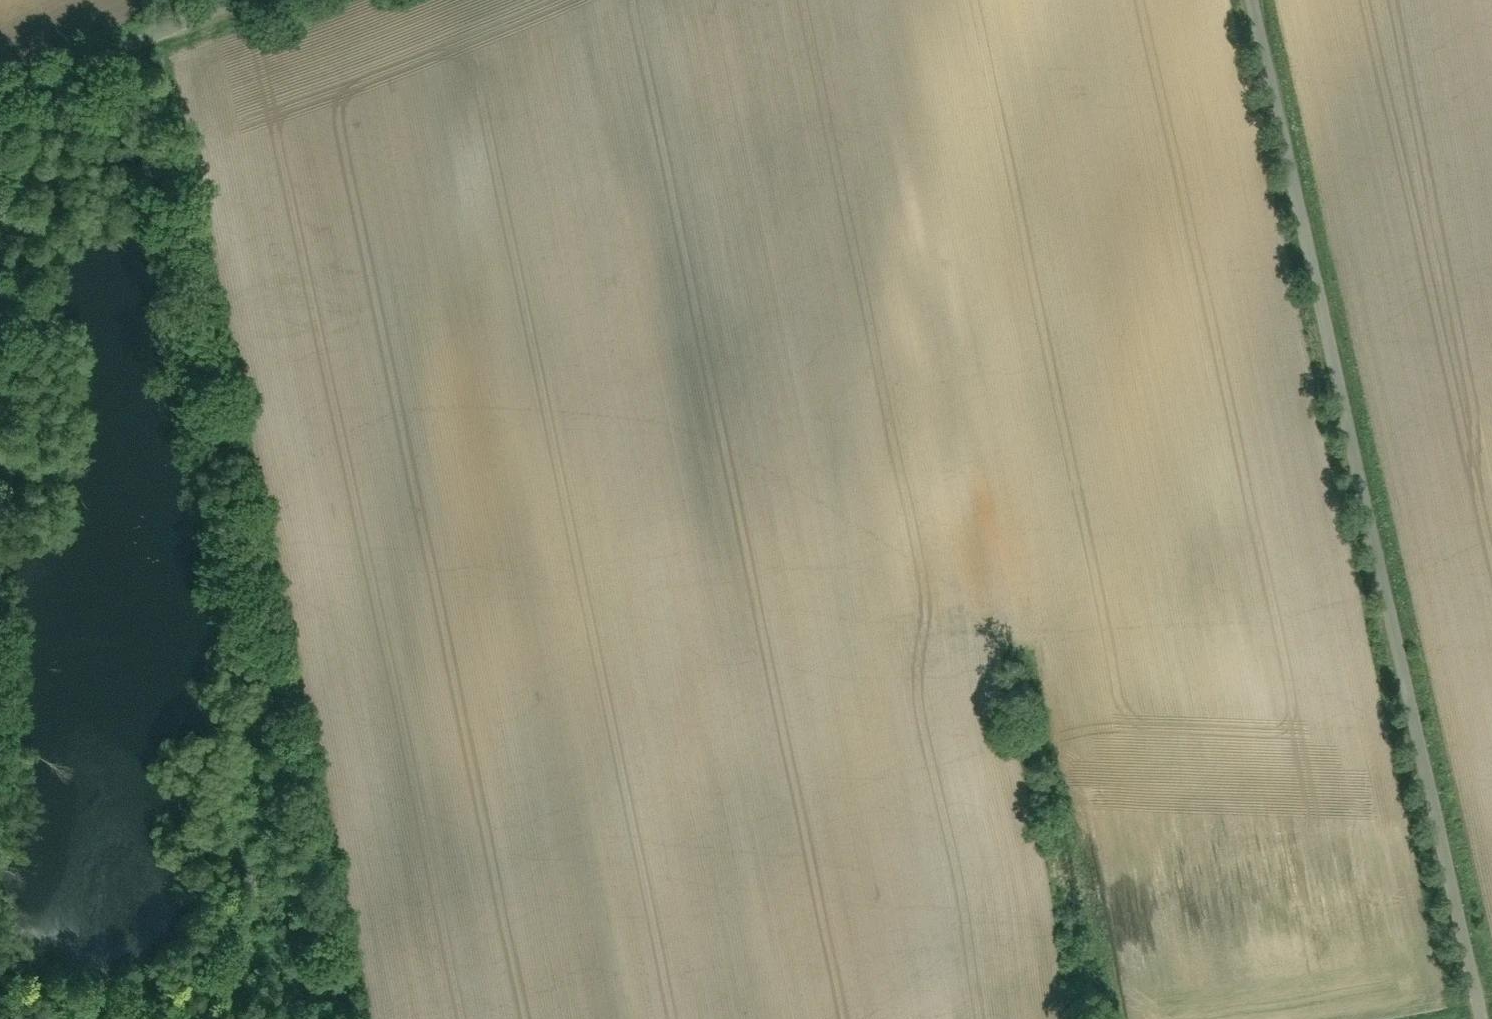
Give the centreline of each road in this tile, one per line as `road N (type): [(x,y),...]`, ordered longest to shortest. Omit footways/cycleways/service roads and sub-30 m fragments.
road 1 (residential): [(1252,0),(1481,1018)]
road 2 (residential): [(0,91),(207,0)]

